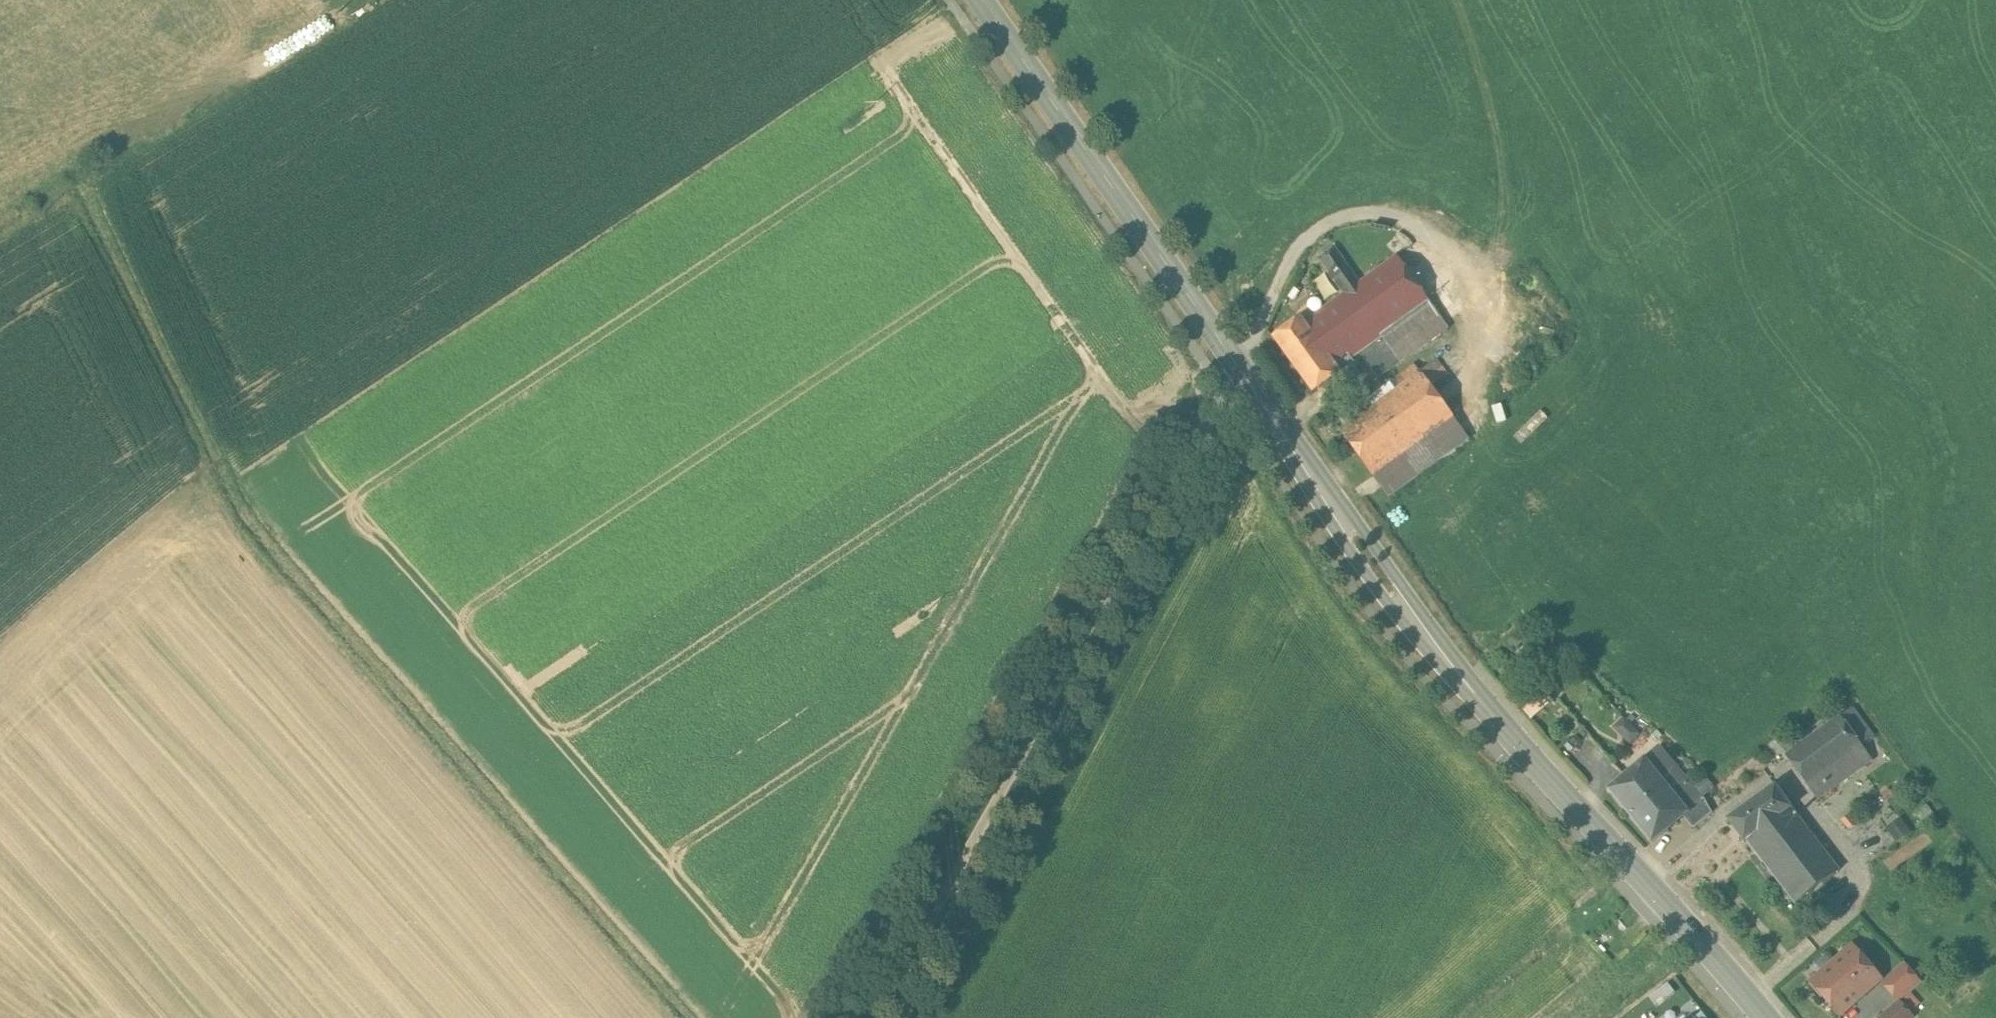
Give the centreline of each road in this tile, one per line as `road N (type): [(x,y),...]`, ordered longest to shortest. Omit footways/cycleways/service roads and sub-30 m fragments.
road 1 (tertiary): [(982,0),(1374,565),(1460,674),(1763,1017)]
road 2 (track): [(873,1017),(1220,393)]

